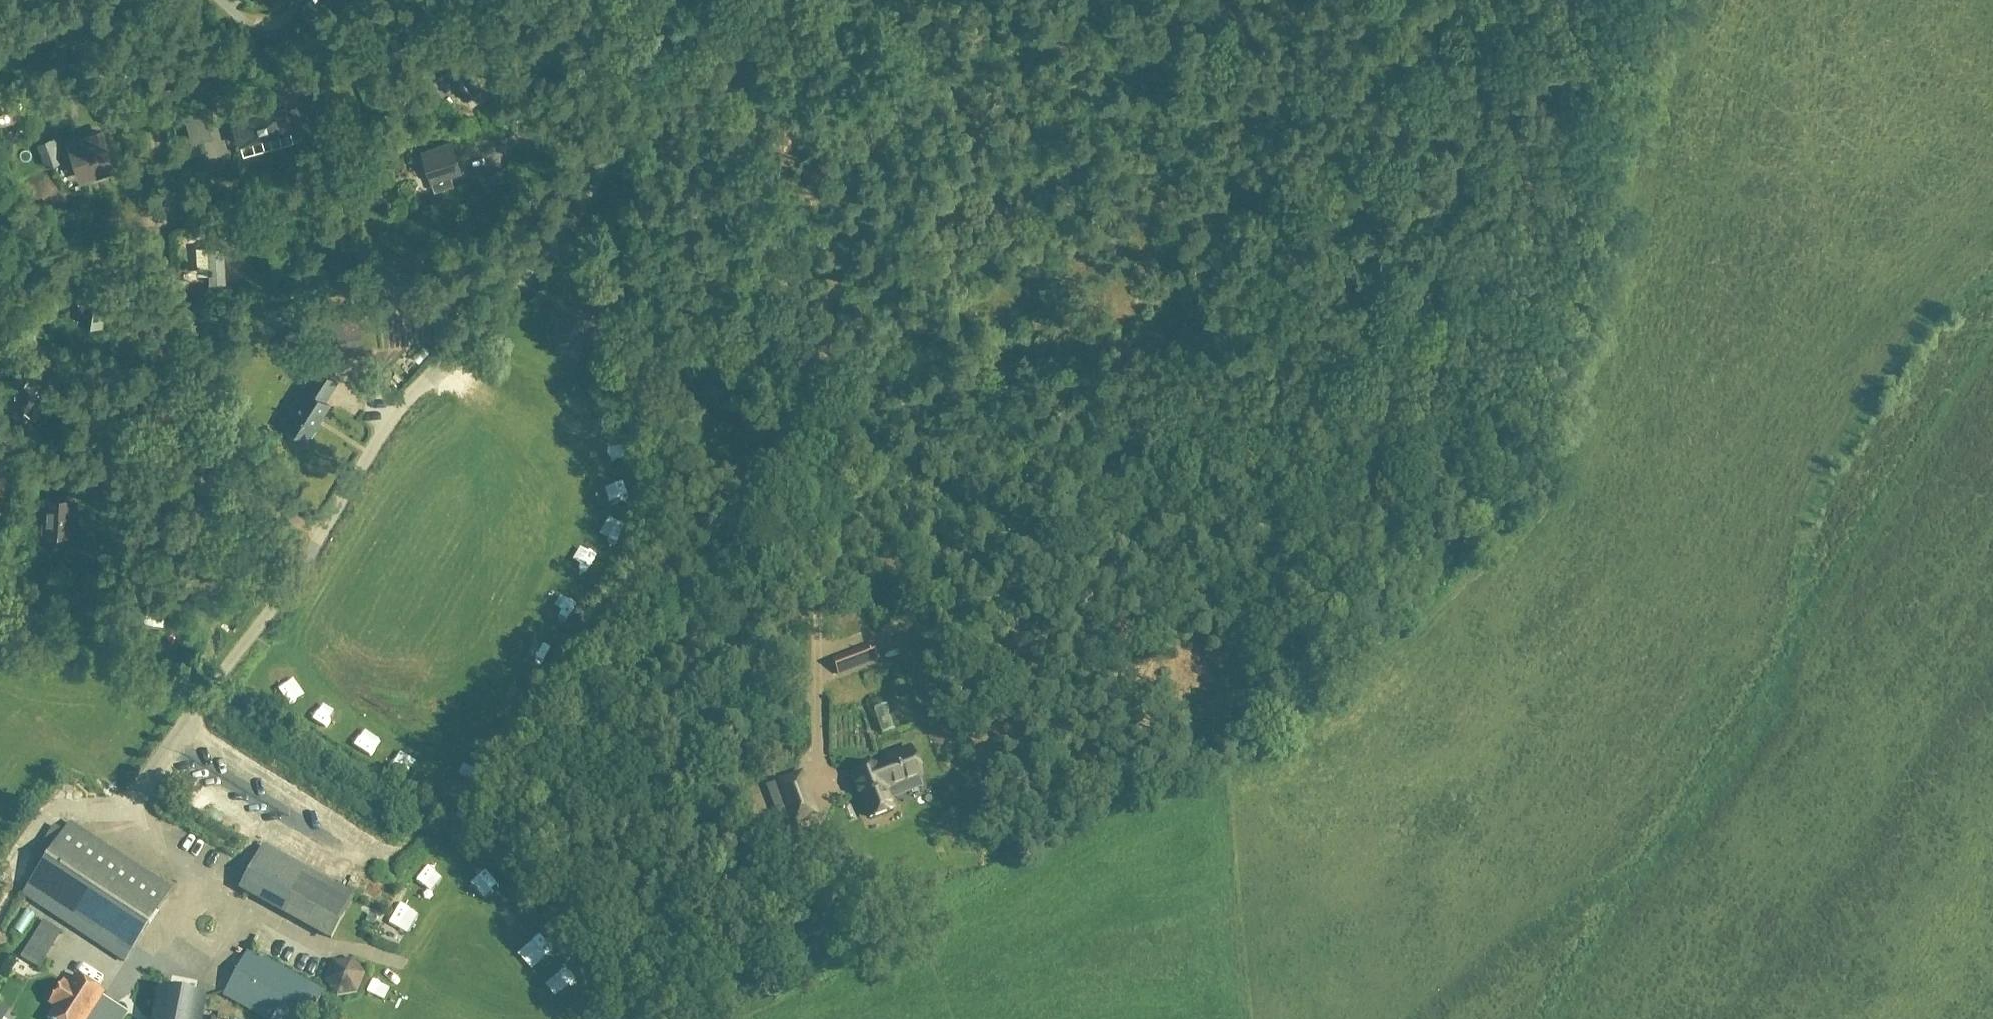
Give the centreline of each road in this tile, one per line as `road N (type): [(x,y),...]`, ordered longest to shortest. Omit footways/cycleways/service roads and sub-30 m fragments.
road 1 (unclassified): [(160,752),(285,591),(400,403),(496,313),(601,179),(630,94),(626,0)]
road 2 (track): [(630,62),(694,106),(720,147),(752,234),(749,312),(806,386),(828,763)]
road 3 (track): [(153,0),(144,44),(139,222),(143,315),(166,444),(191,470),(230,482),(321,535)]
road 4 (track): [(191,470),(118,474),(58,461),(0,432)]
road 5 (track): [(126,0),(74,34),(0,67)]
road 6 (track): [(563,147),(549,84),(504,41)]
road 7 (track): [(607,163),(496,119)]

